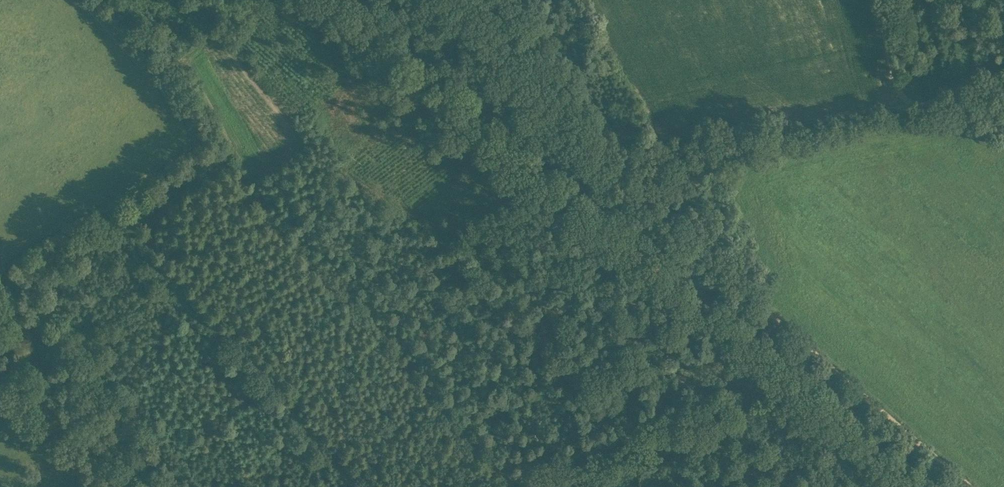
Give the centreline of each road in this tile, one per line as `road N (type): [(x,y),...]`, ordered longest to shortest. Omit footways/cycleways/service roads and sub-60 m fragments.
road 1 (track): [(403,0),(978,486)]
road 2 (track): [(598,169),(1003,91)]

